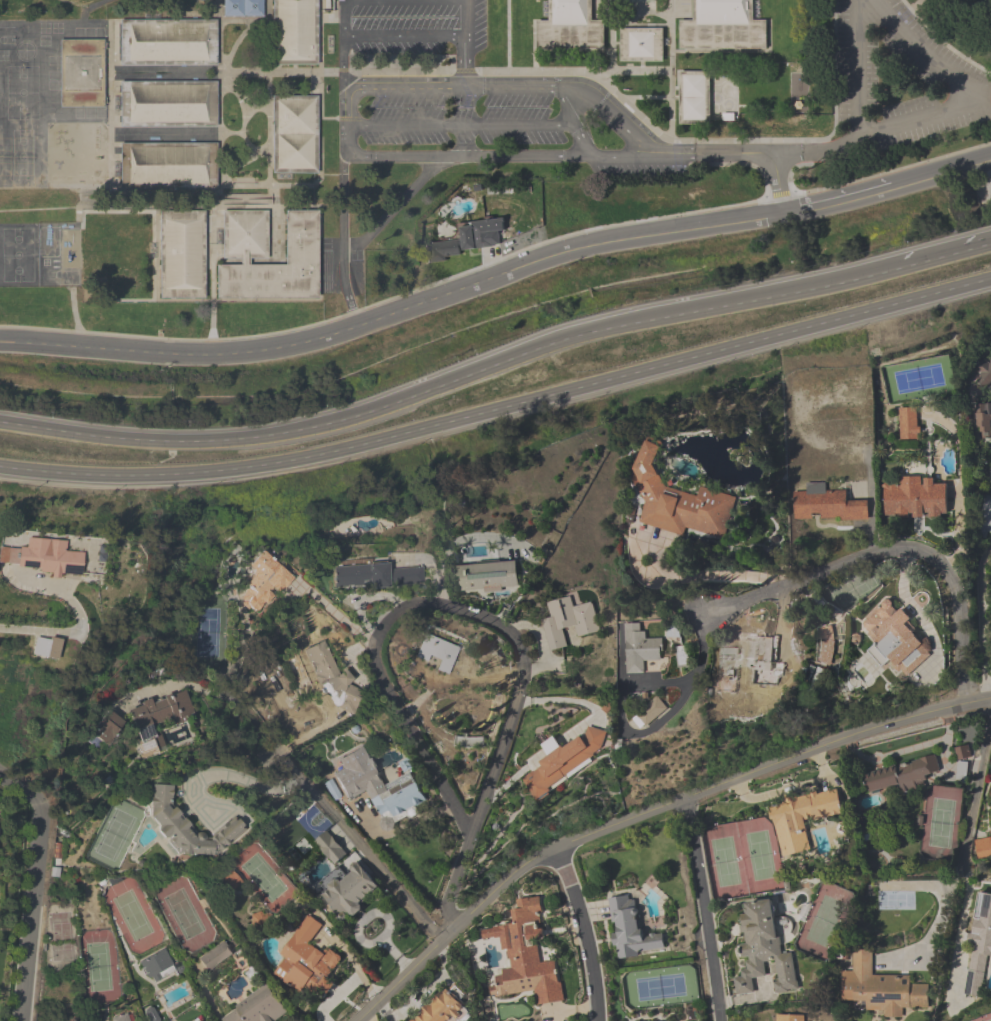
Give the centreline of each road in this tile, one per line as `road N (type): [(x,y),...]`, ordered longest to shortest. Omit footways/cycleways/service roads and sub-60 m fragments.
road 1 (primary): [(0,465),(200,474),(326,456),(990,280)]
road 2 (primary): [(905,266),(599,330),(289,436),(143,441),(0,423)]
road 3 (tertiary): [(362,1020),(534,861),(814,751),(990,701)]
road 4 (residential): [(450,936),(453,892),(523,692),(524,672),(514,634),(503,624),(440,603),(409,604),(395,611),(375,646),(383,689),(471,839)]
road 5 (residential): [(358,325),(548,257),(783,212),(990,157)]
road 6 (residential): [(706,616),(869,552),(922,549),(951,583),(965,707)]
road 7 (residential): [(0,340),(219,353),(358,325)]
road 8 (residential): [(990,731),(944,1020)]
road 9 (residential): [(21,1020),(44,814),(37,793),(0,773)]
road 10 (residential): [(722,1020),(688,799)]
road 11 (residential): [(440,946),(303,784)]
road 12 (residential): [(560,848),(585,919),(600,1020)]

